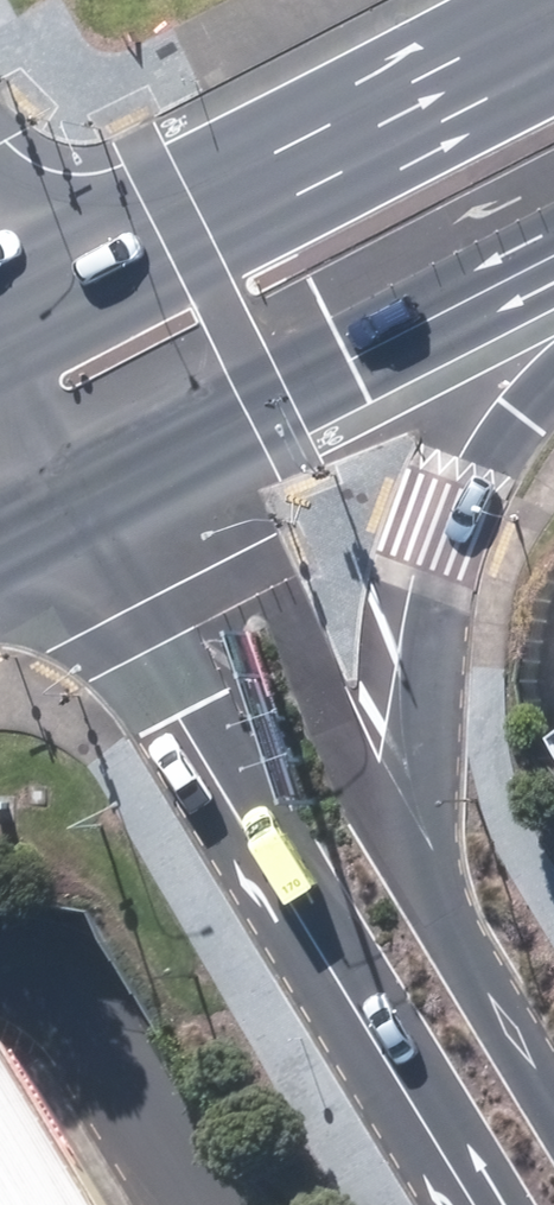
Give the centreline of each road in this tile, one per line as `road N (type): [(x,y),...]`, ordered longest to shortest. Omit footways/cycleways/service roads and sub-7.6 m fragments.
road 1 (tertiary): [(478,1204),(319,955),(61,520)]
road 2 (tertiary): [(553,372),(505,426),(452,535),(437,603),(424,782),(429,892),(553,1103)]
road 3 (secondary): [(0,289),(535,0)]
road 4 (secondary): [(553,261),(61,520)]
road 5 (tertiary): [(61,520),(0,324)]

